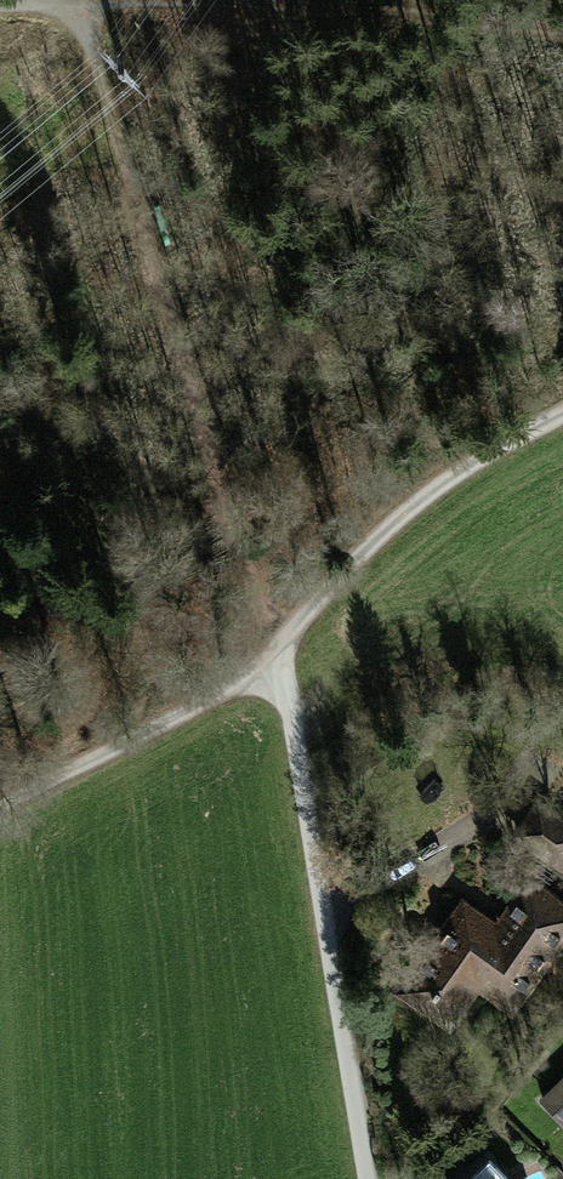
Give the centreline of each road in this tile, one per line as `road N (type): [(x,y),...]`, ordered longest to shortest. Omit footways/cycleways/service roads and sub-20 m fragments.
road 1 (track): [(562,414),(438,484),(340,579),(280,658),(0,822)]
road 2 (track): [(280,658),(81,2)]
road 3 (track): [(0,5),(81,2),(562,31)]
road 4 (track): [(280,658),(370,1178)]

